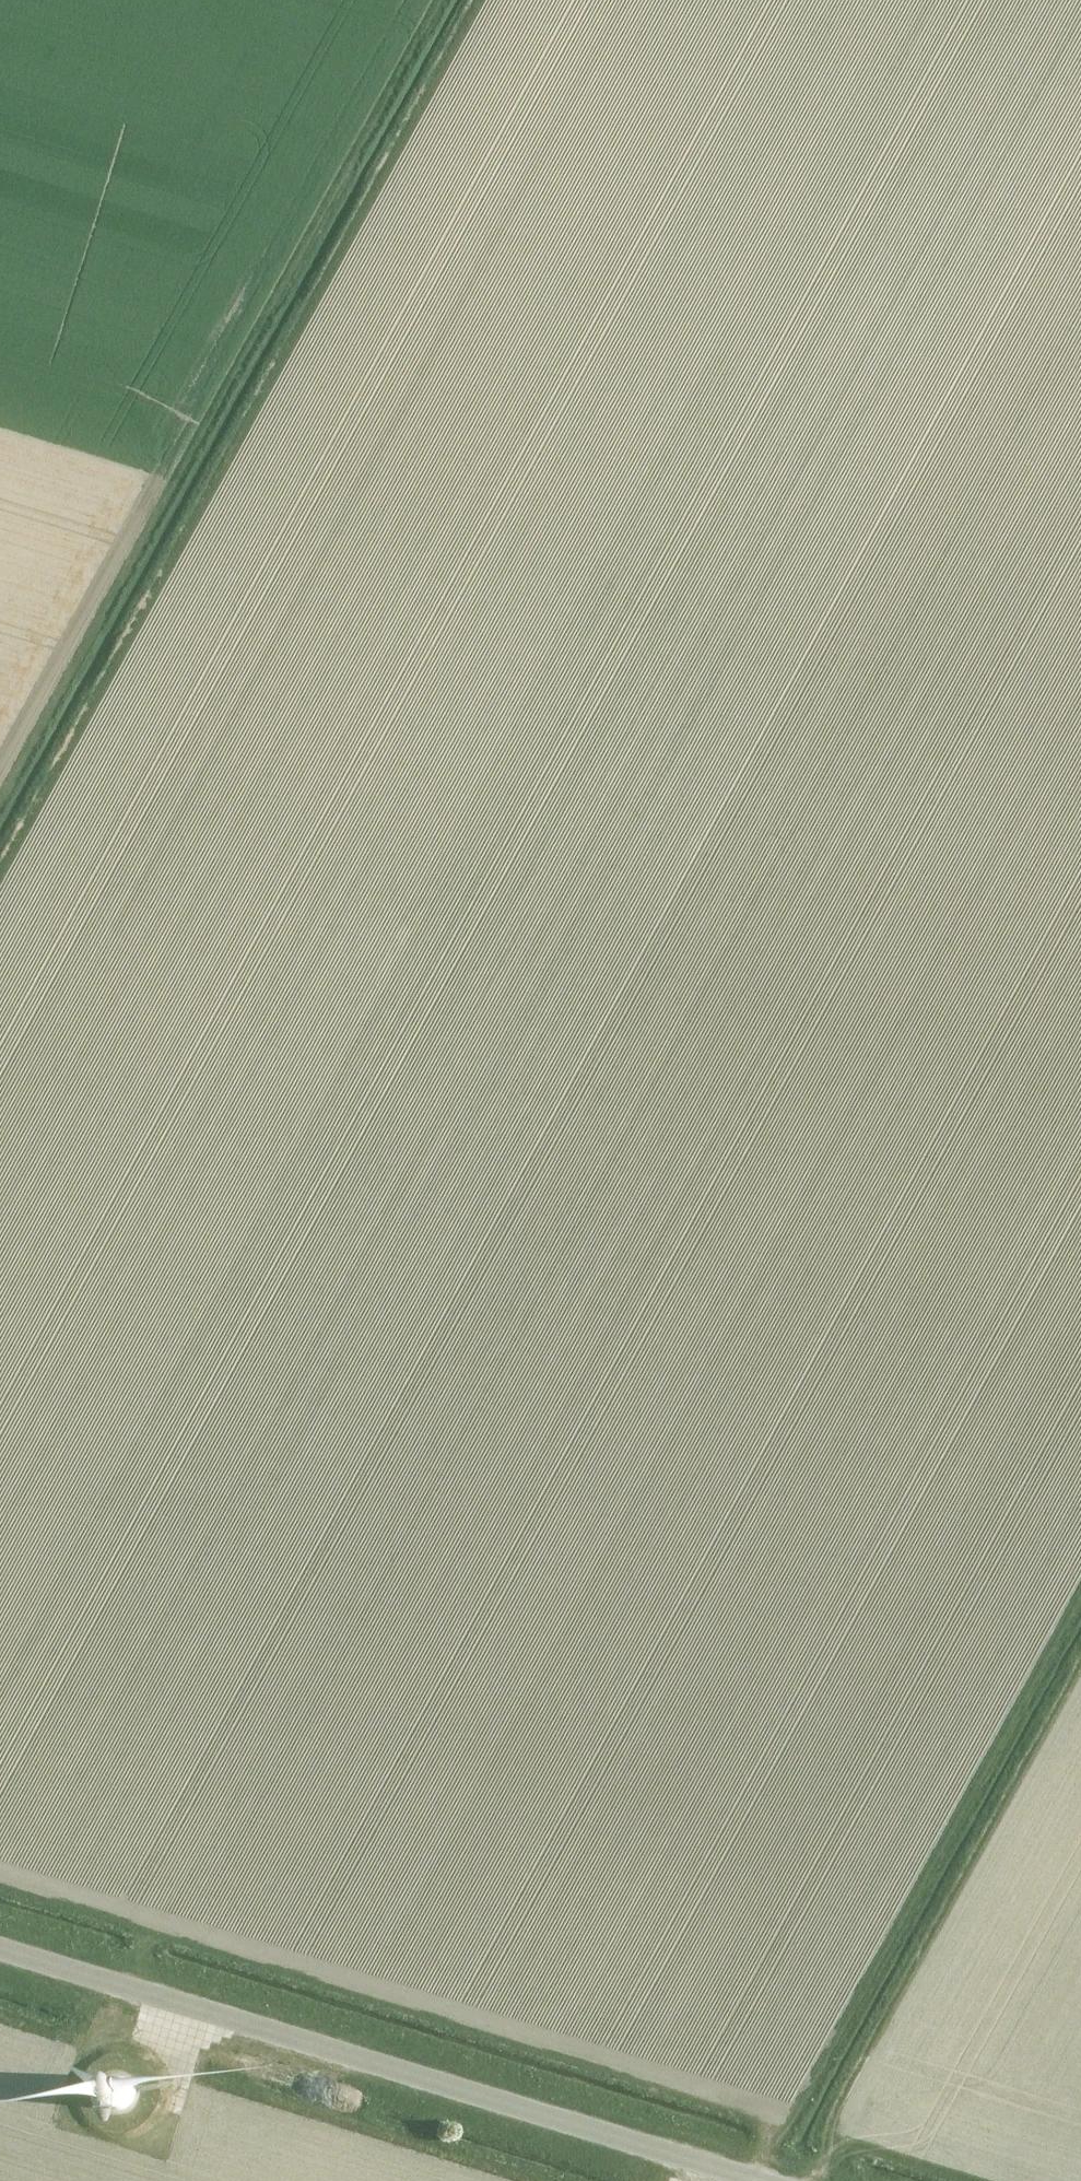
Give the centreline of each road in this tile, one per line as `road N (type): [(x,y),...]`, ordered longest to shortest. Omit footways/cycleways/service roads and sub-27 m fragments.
road 1 (unclassified): [(754,2180),(0,1950)]

